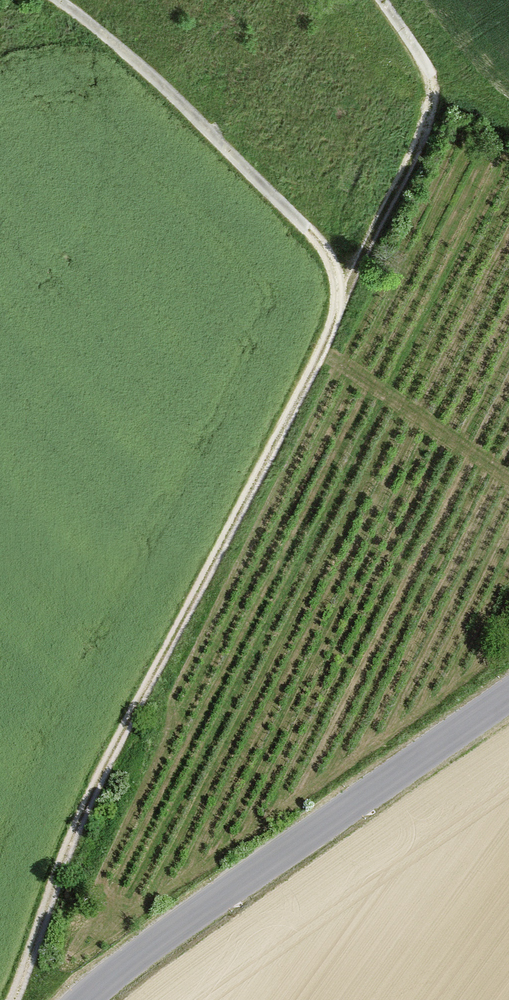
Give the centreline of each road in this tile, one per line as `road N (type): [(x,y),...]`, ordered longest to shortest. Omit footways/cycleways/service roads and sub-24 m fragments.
road 1 (track): [(13,999),(94,792),(323,347),(336,298),(335,275),(315,237),(165,87),(58,0)]
road 2 (tertiary): [(83,999),(508,695)]
road 3 (track): [(332,320),(430,98),(429,68),(384,0)]

